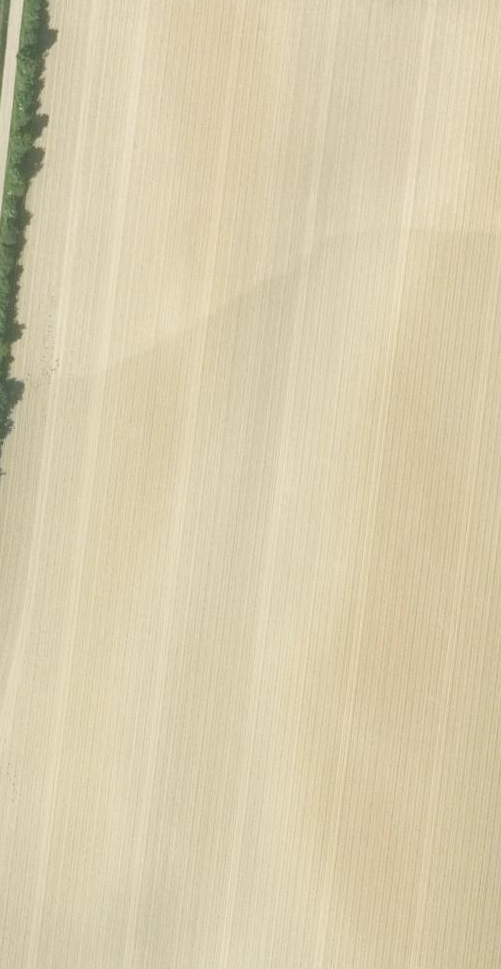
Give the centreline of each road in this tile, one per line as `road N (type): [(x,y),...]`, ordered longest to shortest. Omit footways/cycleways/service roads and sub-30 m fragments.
road 1 (unclassified): [(0,218),(26,0)]

